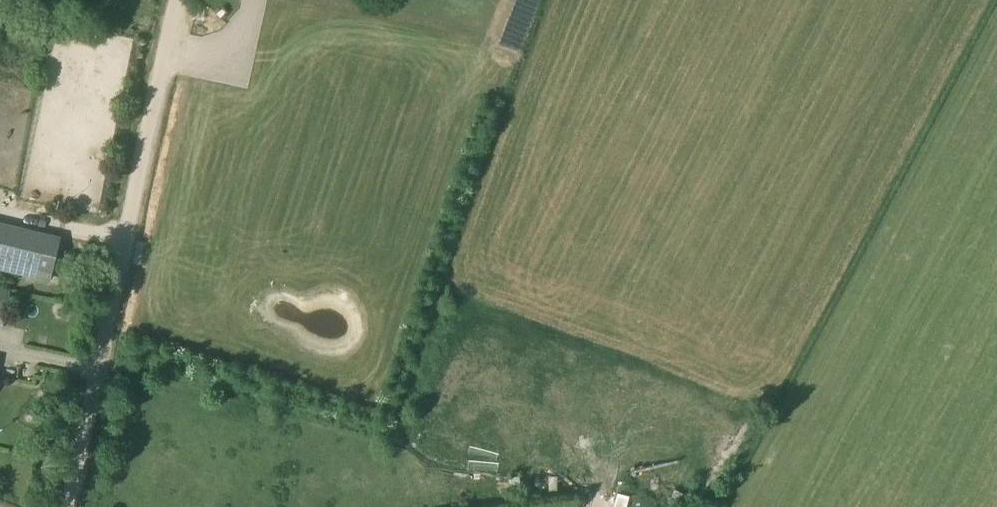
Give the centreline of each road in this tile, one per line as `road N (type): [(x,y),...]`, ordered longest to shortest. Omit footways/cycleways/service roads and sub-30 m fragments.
road 1 (unclassified): [(66,506),(175,0)]

